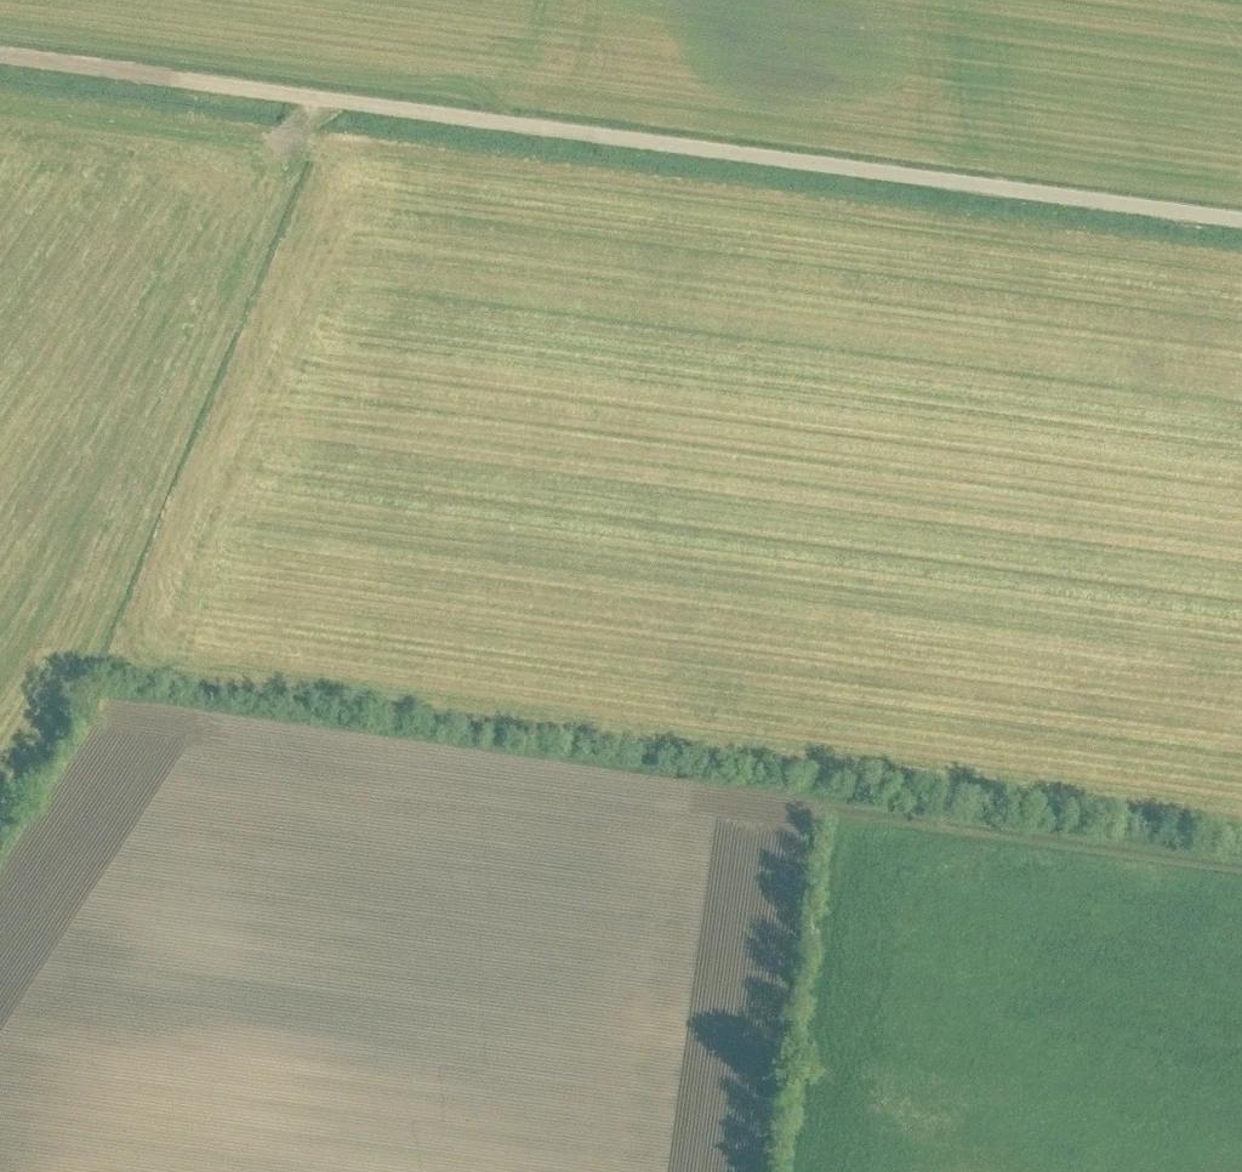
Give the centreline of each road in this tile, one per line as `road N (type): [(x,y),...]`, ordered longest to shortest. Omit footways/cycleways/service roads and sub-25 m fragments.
road 1 (track): [(173,81),(0,58)]

